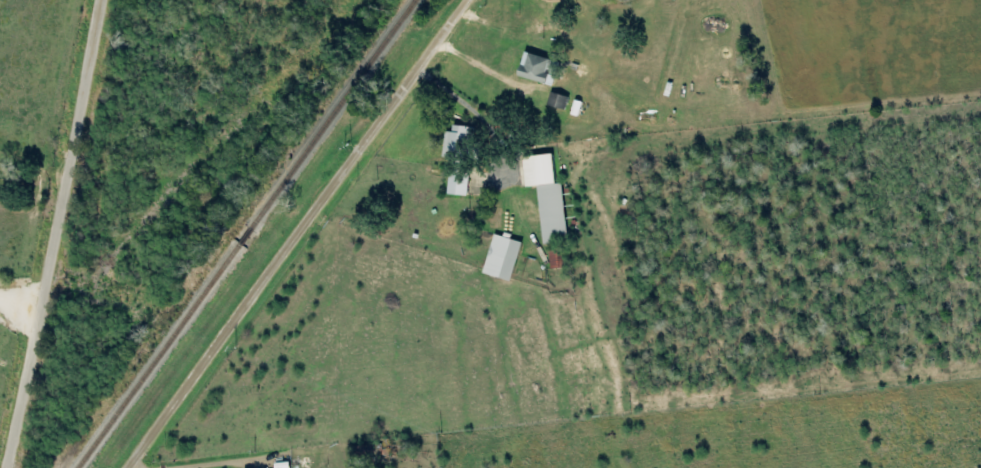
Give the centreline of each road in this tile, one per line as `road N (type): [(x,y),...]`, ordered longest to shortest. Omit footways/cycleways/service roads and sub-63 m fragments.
road 1 (residential): [(131,467),(469,0)]
road 2 (residential): [(11,467),(105,0)]

